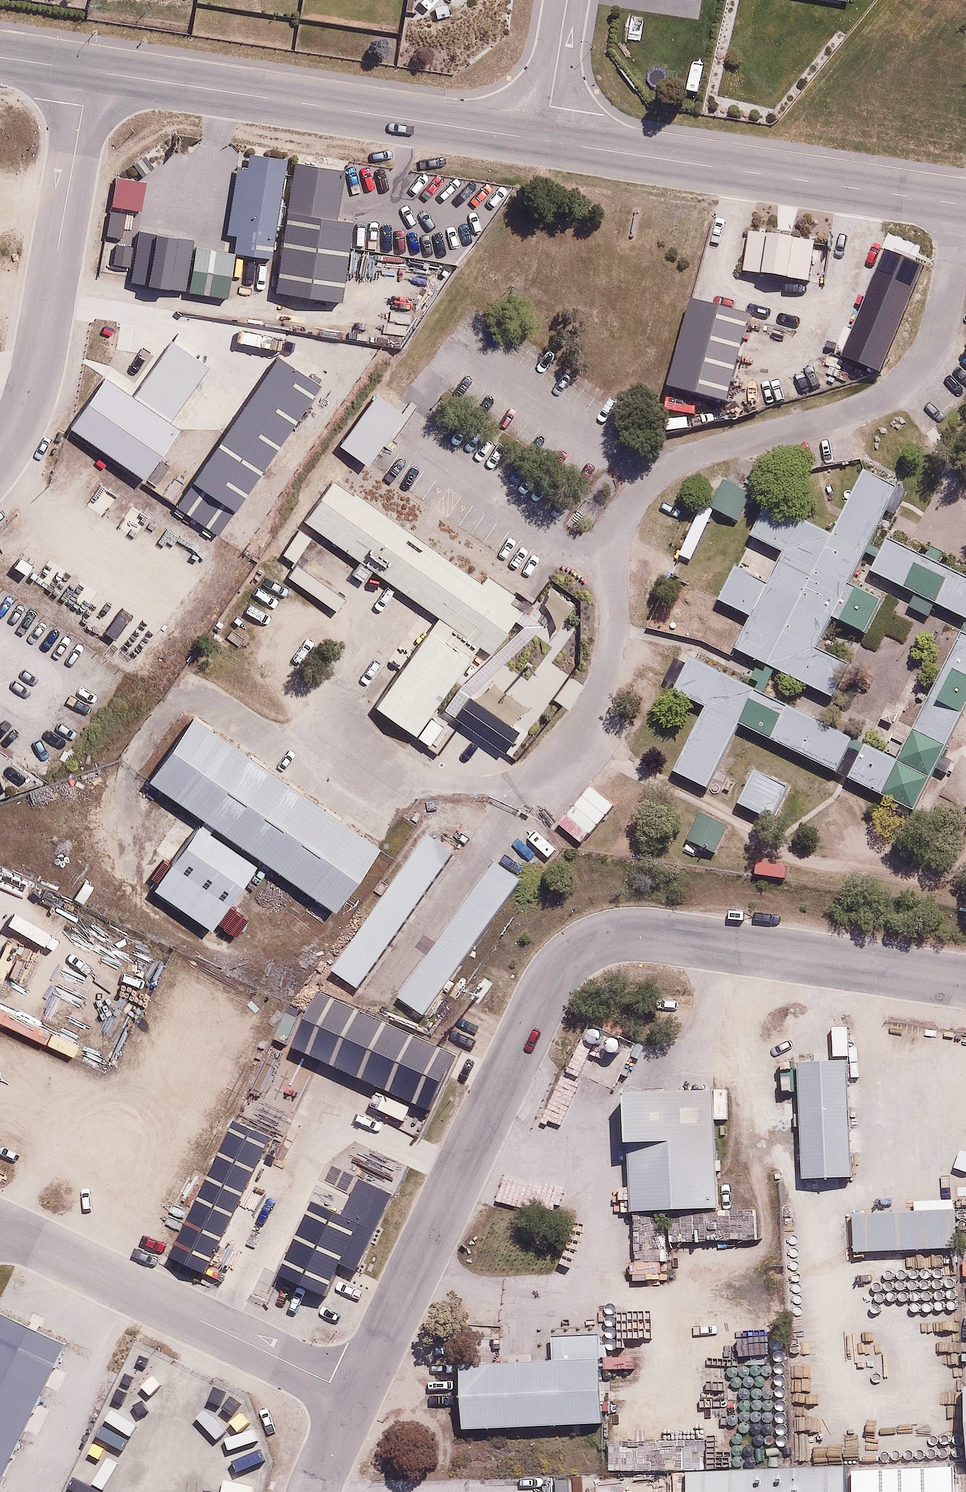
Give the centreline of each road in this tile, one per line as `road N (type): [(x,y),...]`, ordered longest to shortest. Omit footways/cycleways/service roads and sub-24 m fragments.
road 1 (residential): [(354,1395),(551,972),(612,940),(682,942),(965,983)]
road 2 (unclassified): [(92,72),(544,140)]
road 3 (unclassified): [(544,140),(965,204)]
road 4 (residential): [(92,72),(22,419),(0,453)]
road 5 (residential): [(0,1227),(354,1395)]
road 6 (residential): [(544,140),(567,0)]

